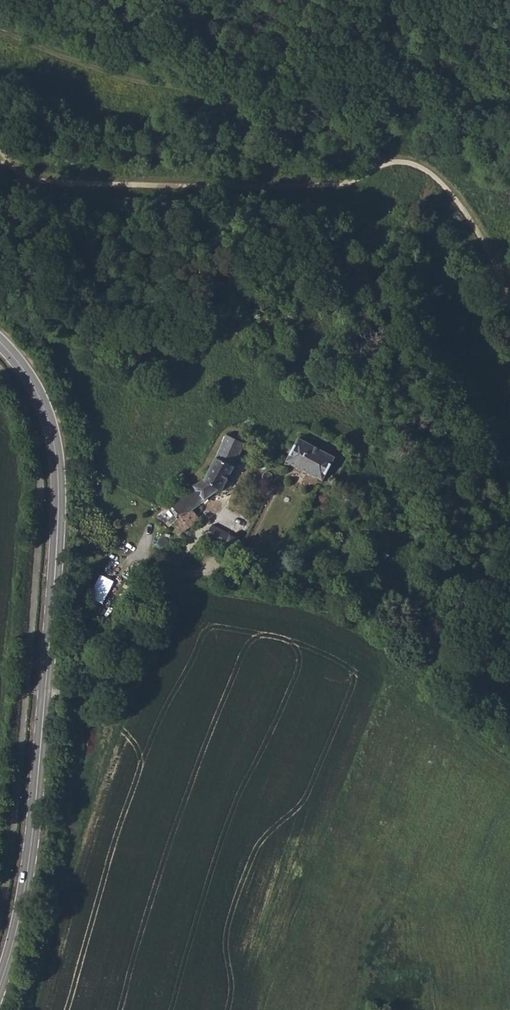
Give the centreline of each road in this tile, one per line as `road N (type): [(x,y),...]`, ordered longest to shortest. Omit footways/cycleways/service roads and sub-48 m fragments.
road 1 (track): [(509,312),(474,226),(421,167),(386,166),(344,183),(218,188),(40,180),(11,161)]
road 2 (secondary): [(45,684),(58,523),(54,442),(33,385),(0,343)]
road 3 (secondary): [(0,983),(25,891),(45,684)]
road 4 (residential): [(217,511),(100,695),(45,684)]

